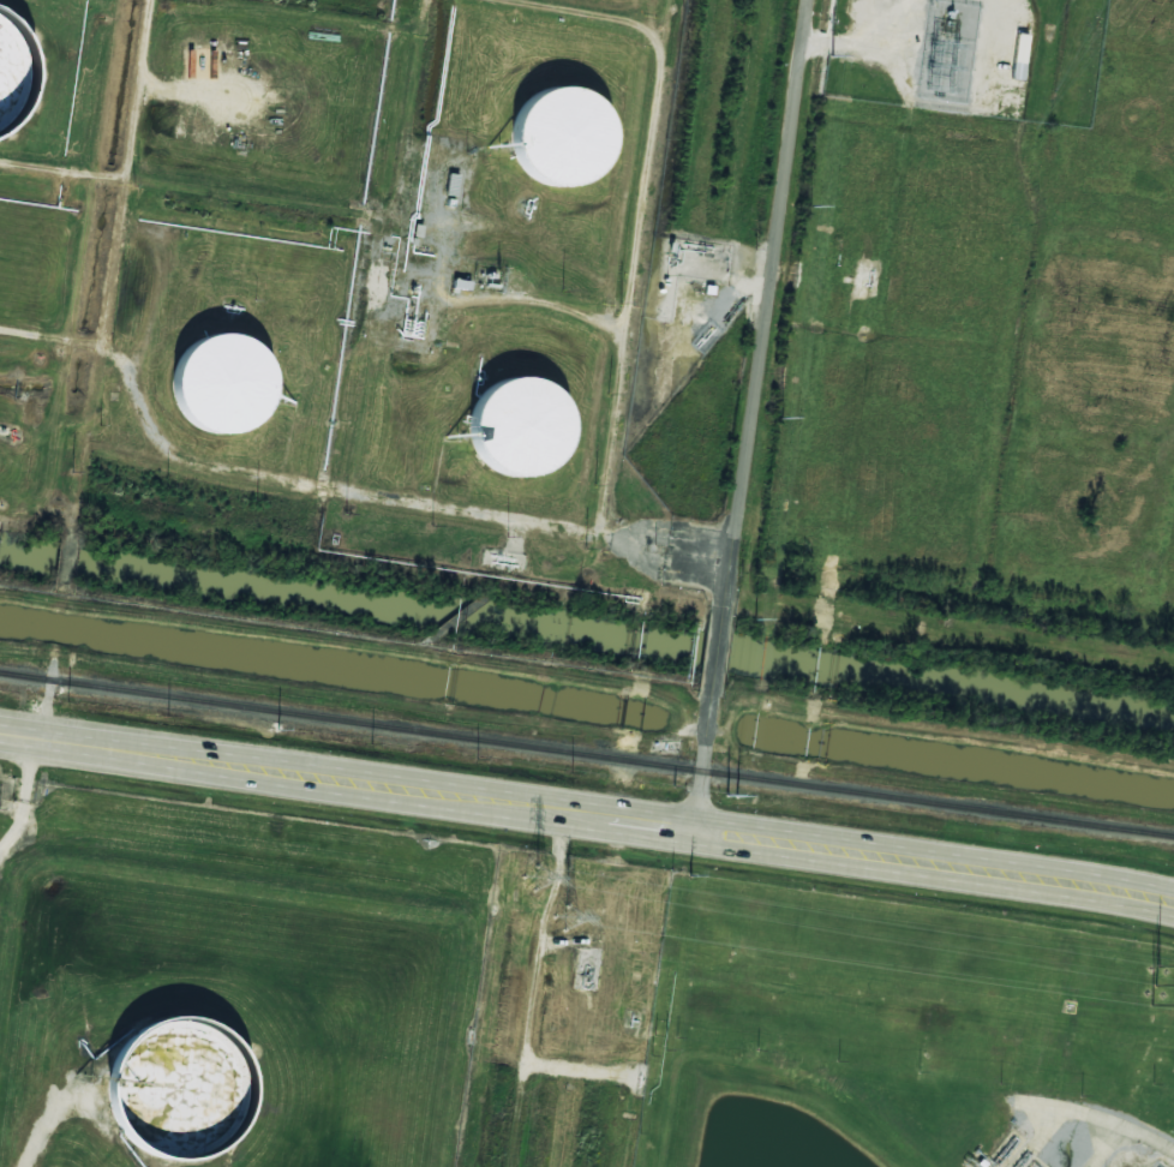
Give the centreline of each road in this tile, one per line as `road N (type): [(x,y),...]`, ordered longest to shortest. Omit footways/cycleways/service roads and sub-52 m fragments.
road 1 (primary): [(1173,899),(0,731)]
road 2 (tertiary): [(811,0),(706,753),(702,830)]

